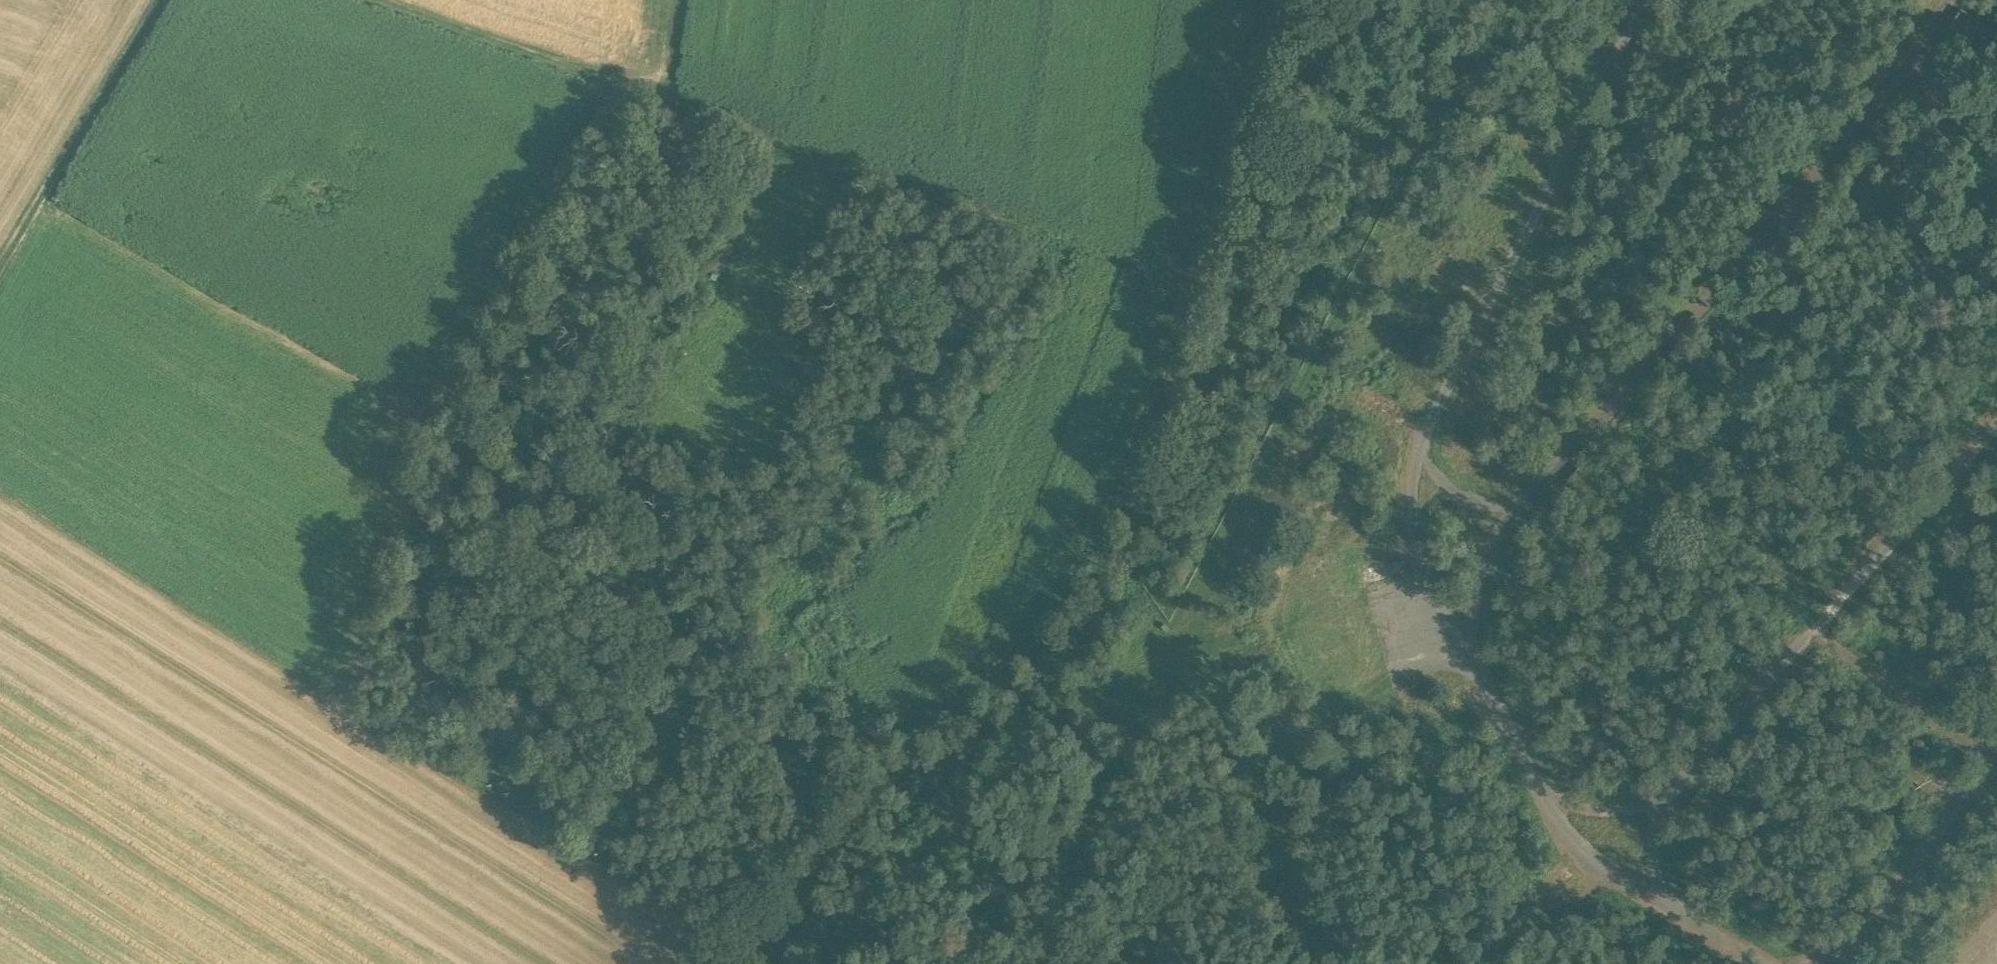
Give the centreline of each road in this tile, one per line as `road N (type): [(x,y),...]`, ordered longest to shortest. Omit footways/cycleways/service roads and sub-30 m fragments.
road 1 (track): [(1767,963),(1585,851),(1545,800),(1432,588),(1414,524),(1415,464),(1431,413),(1645,0)]
road 2 (track): [(1460,641),(1482,571),(1524,505),(1948,0)]
road 3 (track): [(1545,800),(1626,809),(1672,794),(1996,423)]
road 4 (track): [(1110,556),(1196,298),(1326,0)]
road 5 (track): [(1196,298),(645,99)]
road 6 (track): [(727,963),(1110,556)]
road 7 (track): [(162,0),(87,160),(0,298)]
road 8 (track): [(645,99),(367,0)]
road 9 (track): [(1989,767),(1837,963)]
road 10 (track): [(1818,632),(1989,767)]
road 11 (track): [(1524,505),(1484,507),(1451,489),(1422,443)]

